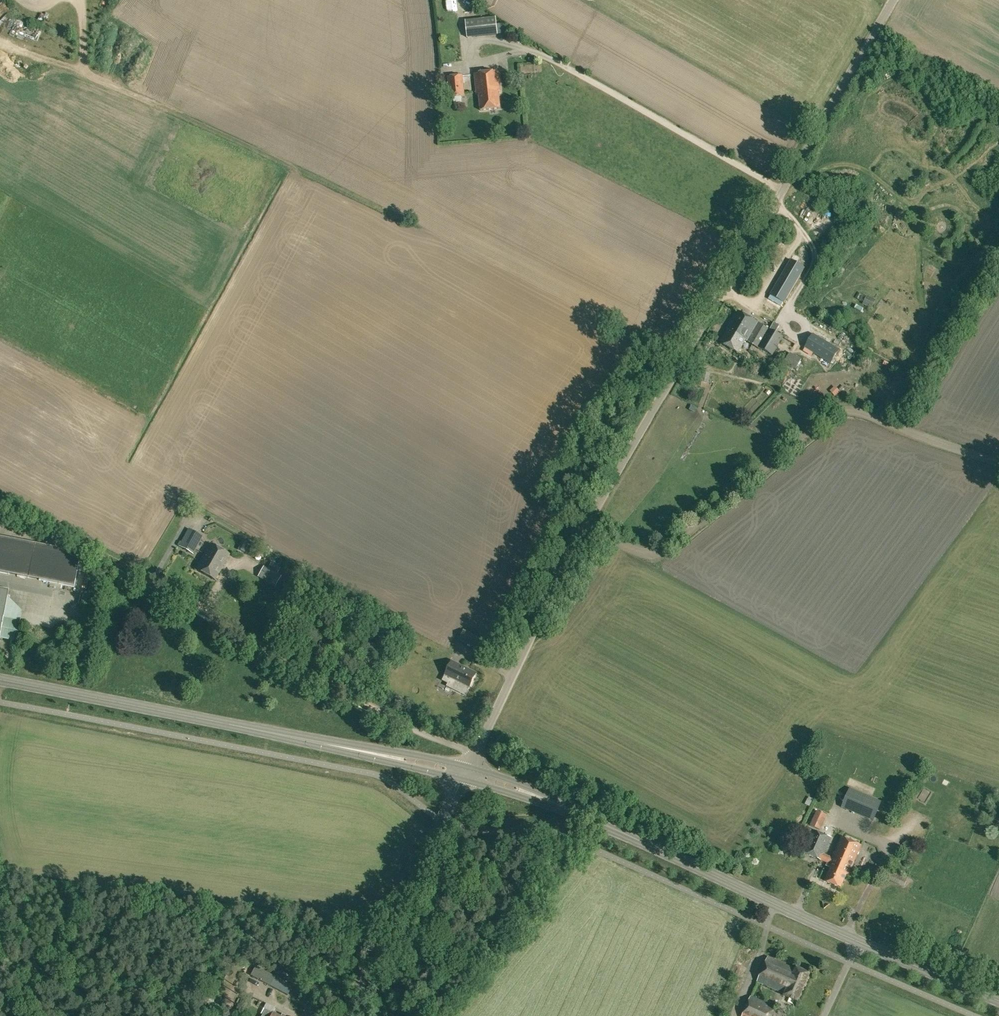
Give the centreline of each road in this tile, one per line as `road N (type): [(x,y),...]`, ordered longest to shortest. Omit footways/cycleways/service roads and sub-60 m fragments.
road 1 (unclassified): [(467,769),(585,524),(892,0)]
road 2 (primary): [(998,1000),(527,786),(467,769)]
road 3 (primary): [(467,769),(0,679)]
road 4 (track): [(0,495),(406,725)]
road 5 (unclassified): [(345,1015),(467,769)]

